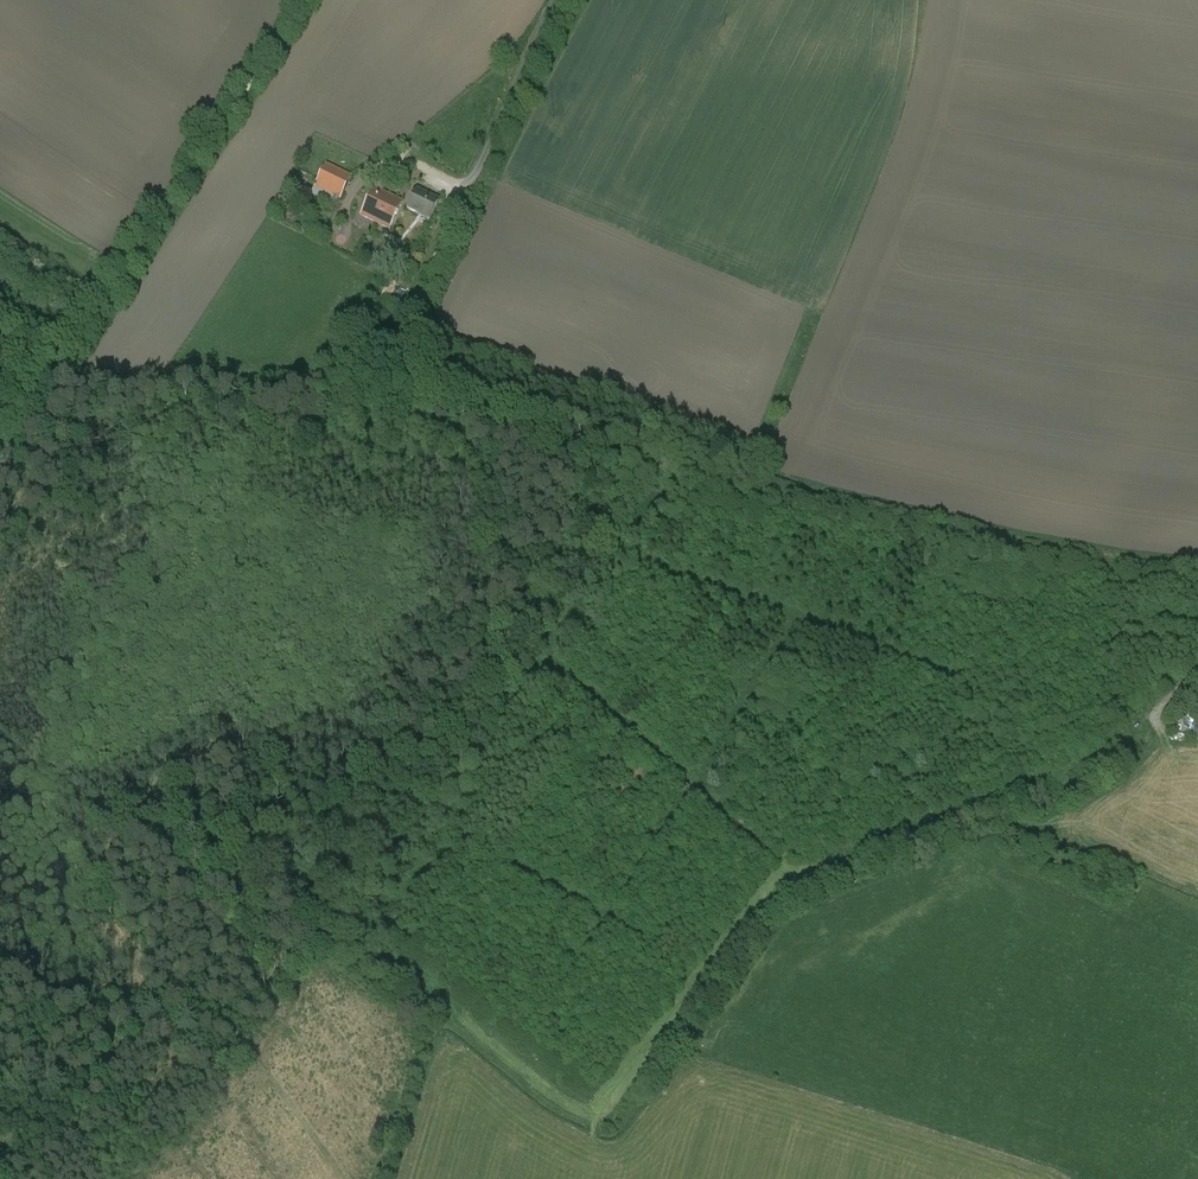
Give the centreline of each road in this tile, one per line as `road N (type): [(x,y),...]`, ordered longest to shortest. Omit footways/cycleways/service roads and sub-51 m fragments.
road 1 (track): [(0,467),(302,0)]

